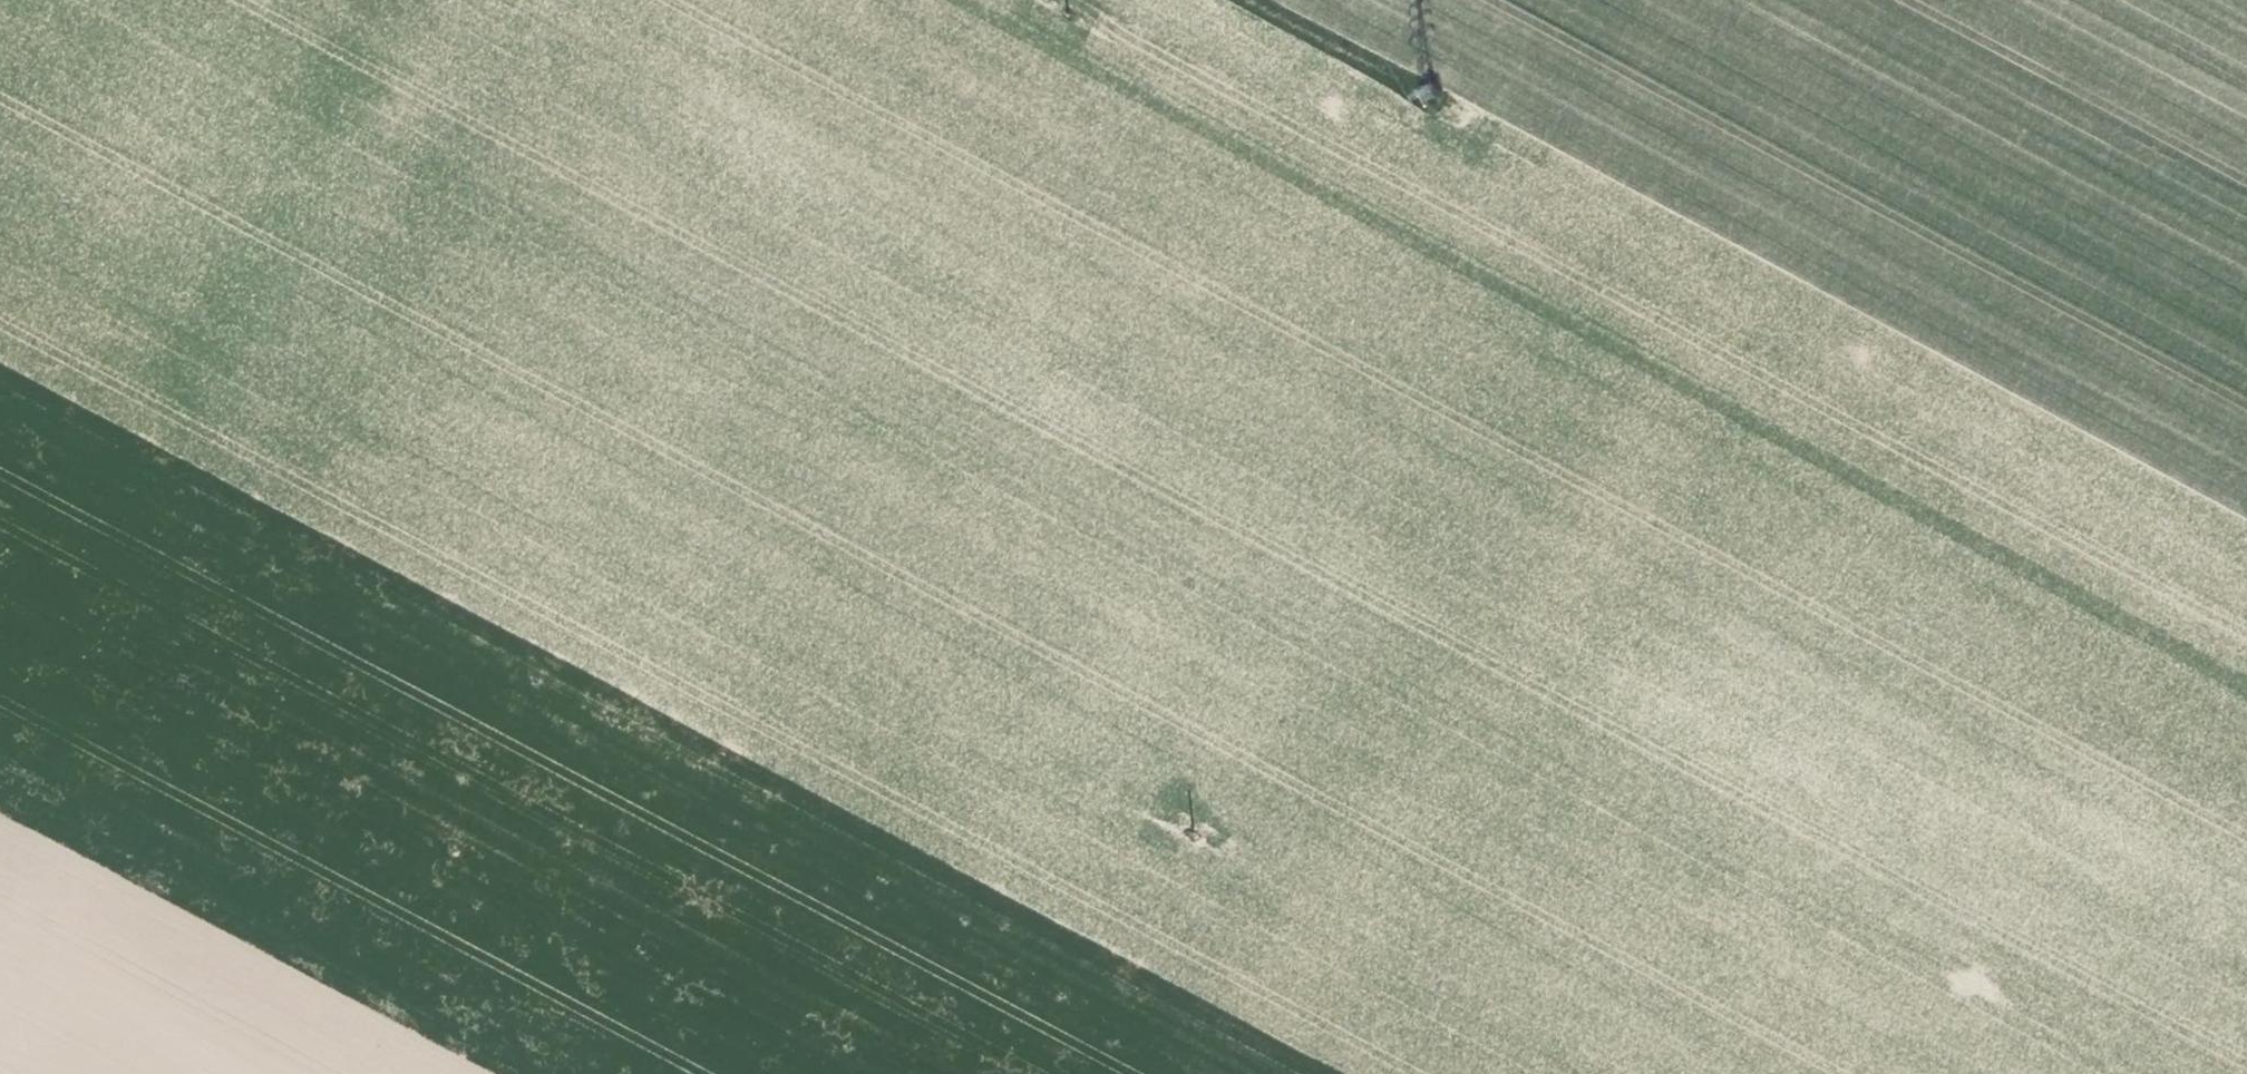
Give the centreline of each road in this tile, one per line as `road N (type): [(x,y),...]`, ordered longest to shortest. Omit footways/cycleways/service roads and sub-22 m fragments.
road 1 (track): [(0,950),(441,0)]

